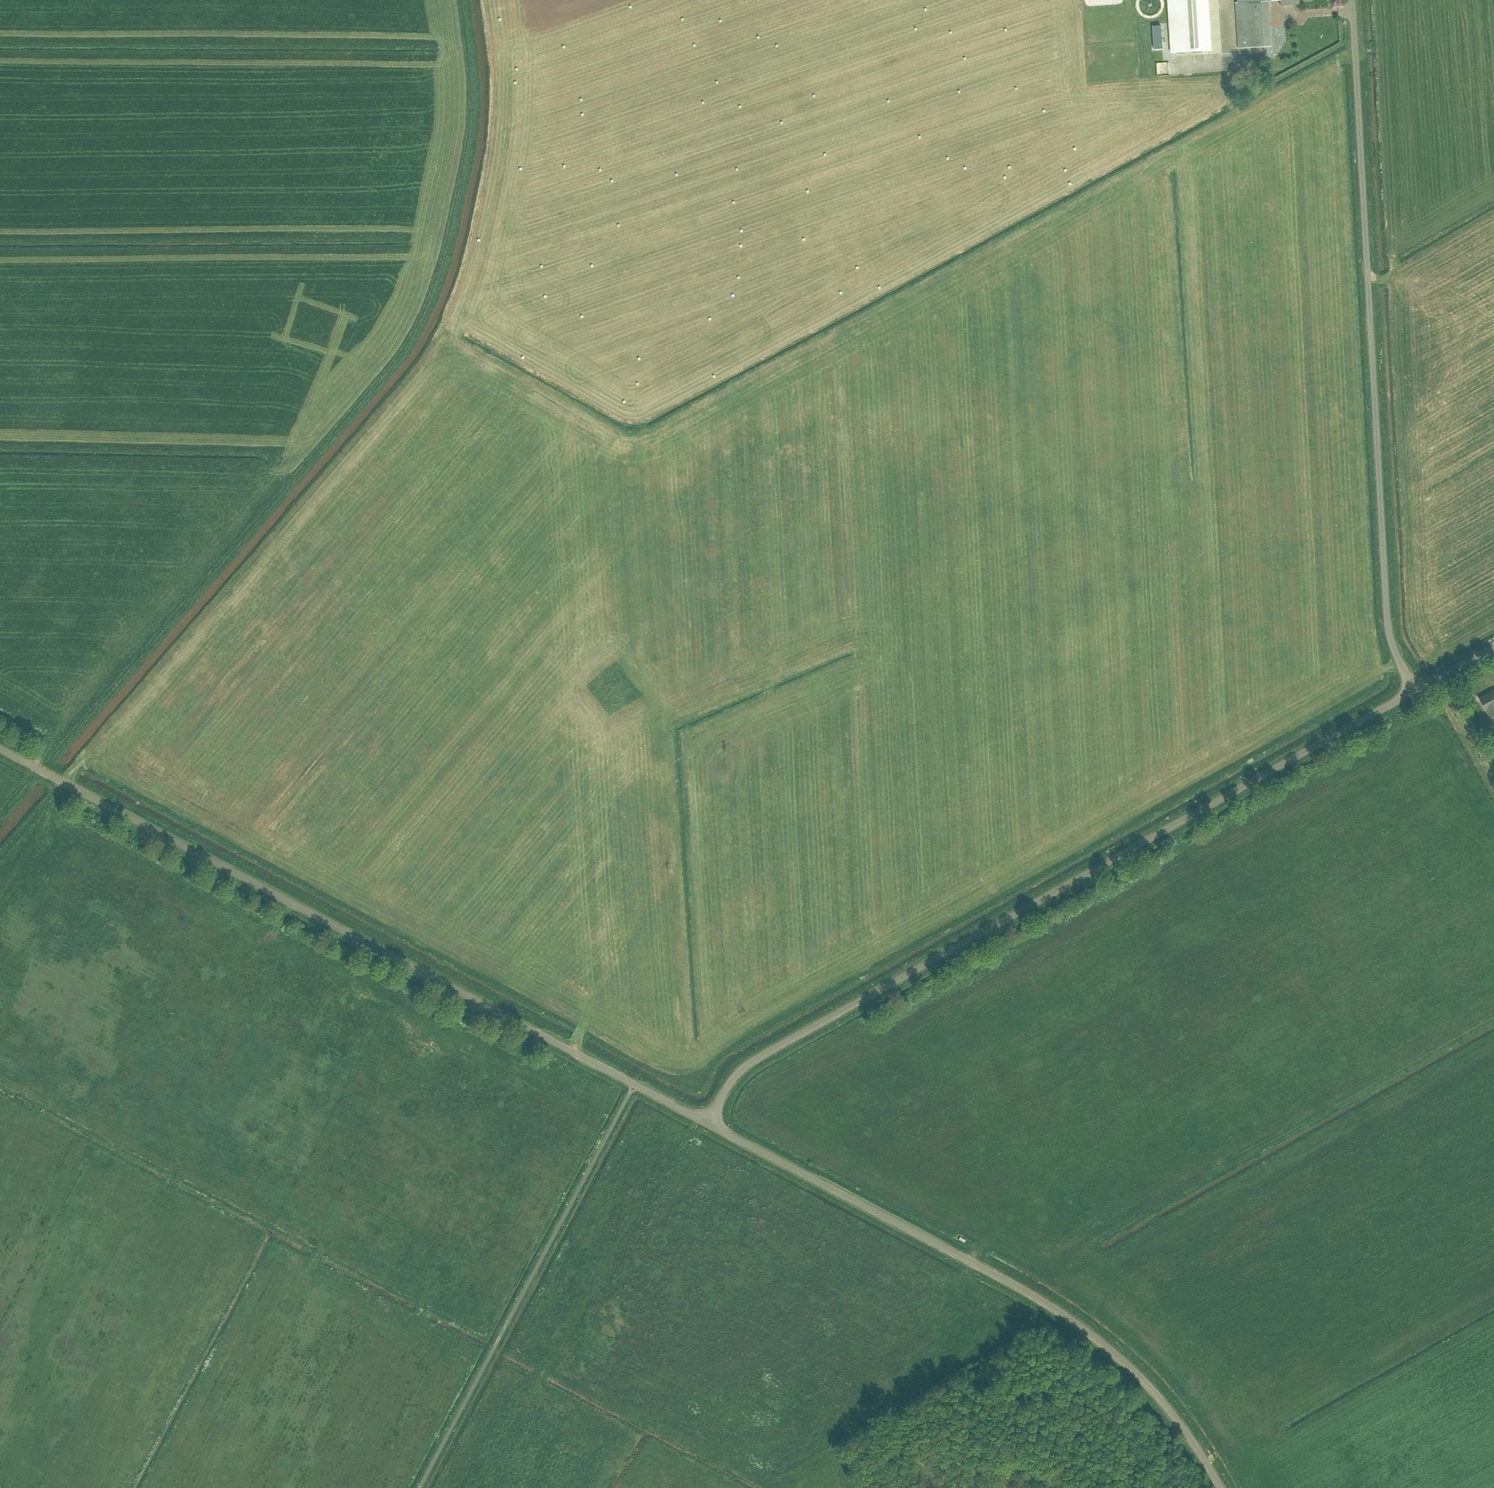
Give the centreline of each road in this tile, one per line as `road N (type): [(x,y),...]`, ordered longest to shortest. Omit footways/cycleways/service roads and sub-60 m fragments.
road 1 (unclassified): [(709,1122),(733,1079),(768,1051),(1415,690)]
road 2 (unclassified): [(709,1122),(0,749)]
road 3 (unclassified): [(1415,690),(1383,618),(1350,0)]
road 4 (unclassified): [(1220,1487),(1154,1392),(1094,1337),(1011,1284),(709,1122)]

